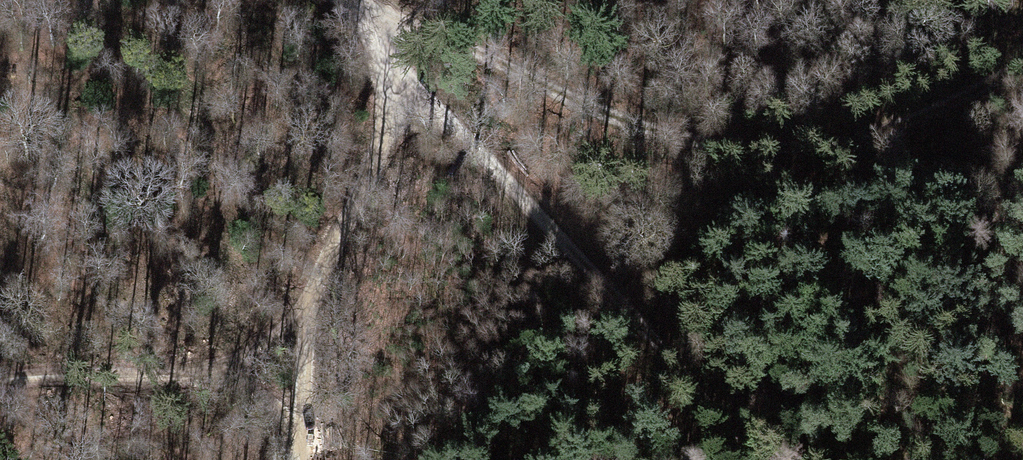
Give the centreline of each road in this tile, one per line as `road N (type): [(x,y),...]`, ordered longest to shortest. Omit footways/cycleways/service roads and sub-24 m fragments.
road 1 (track): [(1022,58),(963,93),(863,127),(767,141),(634,123),(437,31),(366,17)]
road 2 (track): [(745,459),(670,340),(407,74),(349,0)]
road 3 (track): [(0,385),(54,373),(210,372),(297,423)]
road 4 (track): [(407,74),(314,305)]
road 5 (track): [(314,305),(293,459)]
road 6 (track): [(314,305),(254,351),(210,372)]

